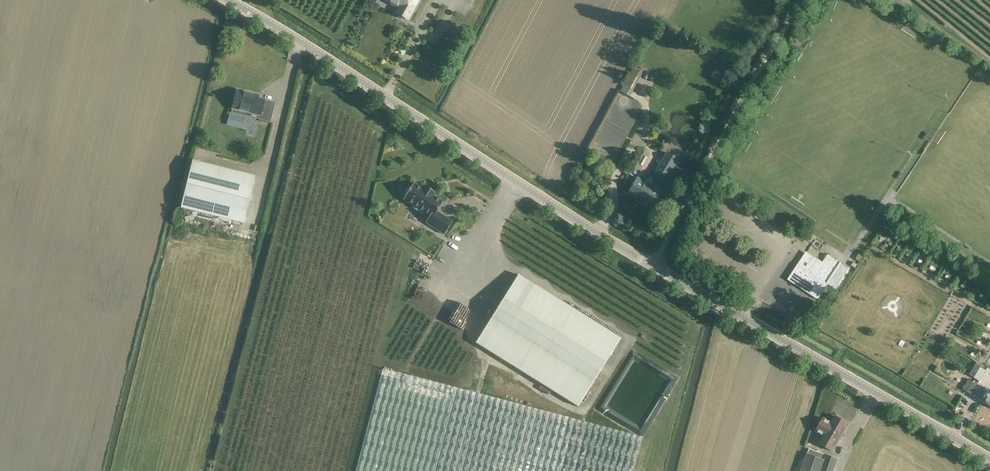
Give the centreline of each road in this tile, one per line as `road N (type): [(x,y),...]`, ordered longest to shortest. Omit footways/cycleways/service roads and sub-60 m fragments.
road 1 (unclassified): [(654,267),(225,0)]
road 2 (unclassified): [(989,461),(654,267)]
road 3 (unclassified): [(654,267),(762,68),(809,0)]

